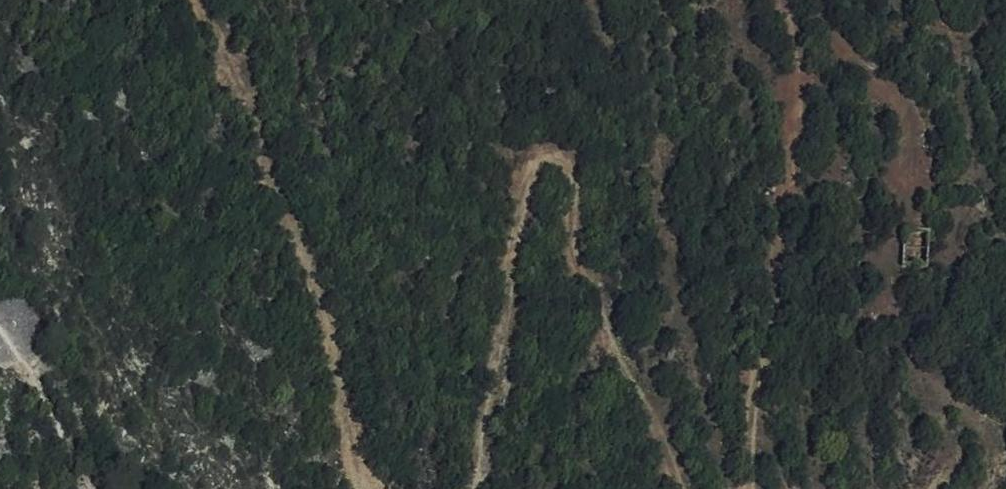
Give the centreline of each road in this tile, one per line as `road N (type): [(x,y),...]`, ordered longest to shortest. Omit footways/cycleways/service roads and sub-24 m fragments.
road 1 (track): [(676,488),(662,423),(604,334),(574,249),(571,167),(542,156),(525,173),(477,488)]
road 2 (track): [(374,488),(354,442),(306,238),(205,0)]
road 3 (track): [(748,488),(802,68),(790,0)]

